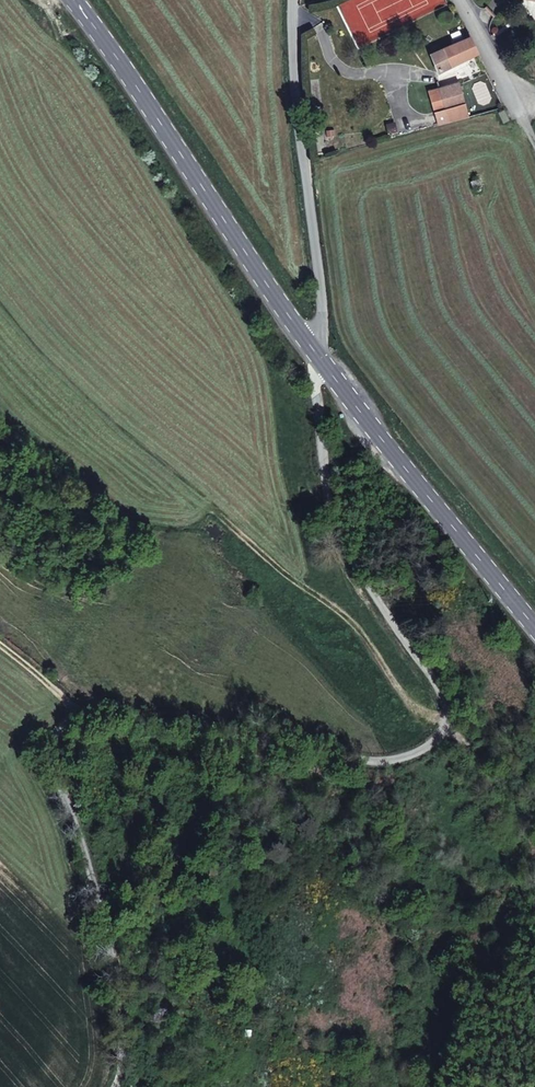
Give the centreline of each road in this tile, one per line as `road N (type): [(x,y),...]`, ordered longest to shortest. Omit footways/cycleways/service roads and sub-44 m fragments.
road 1 (track): [(0,632),(84,700),(179,705),(356,744),(406,742),(438,723),(446,689),(424,651),(338,552),(318,477),(313,349)]
road 2 (secondary): [(313,349),(75,0)]
road 3 (unclassified): [(111,1086),(124,1061),(118,955),(56,741),(84,700)]
road 4 (secondary): [(534,627),(313,349)]
road 5 (unclassified): [(295,0),(299,126),(321,292),(323,325),(313,349)]
road 6 (residential): [(460,0),(534,141)]

